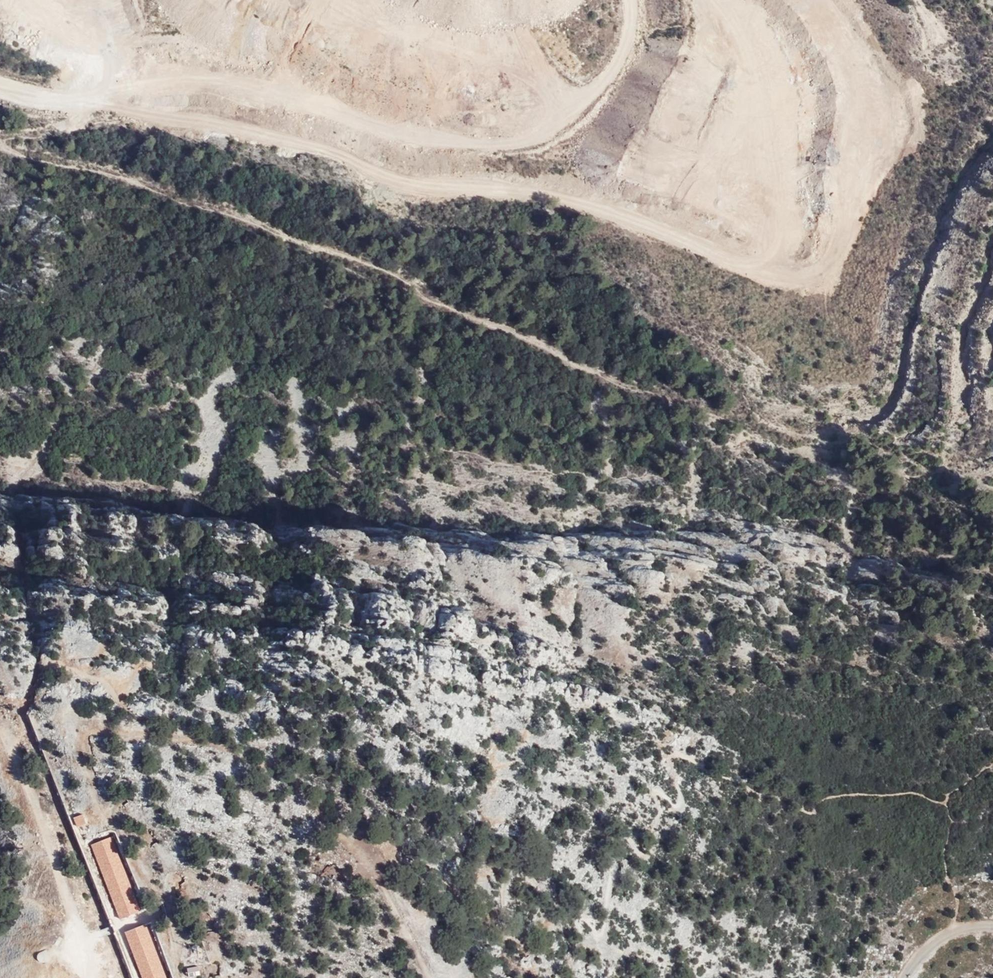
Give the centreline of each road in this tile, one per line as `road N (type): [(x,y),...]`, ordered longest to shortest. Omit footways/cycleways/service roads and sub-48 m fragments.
road 1 (track): [(90,977),(3,728)]

